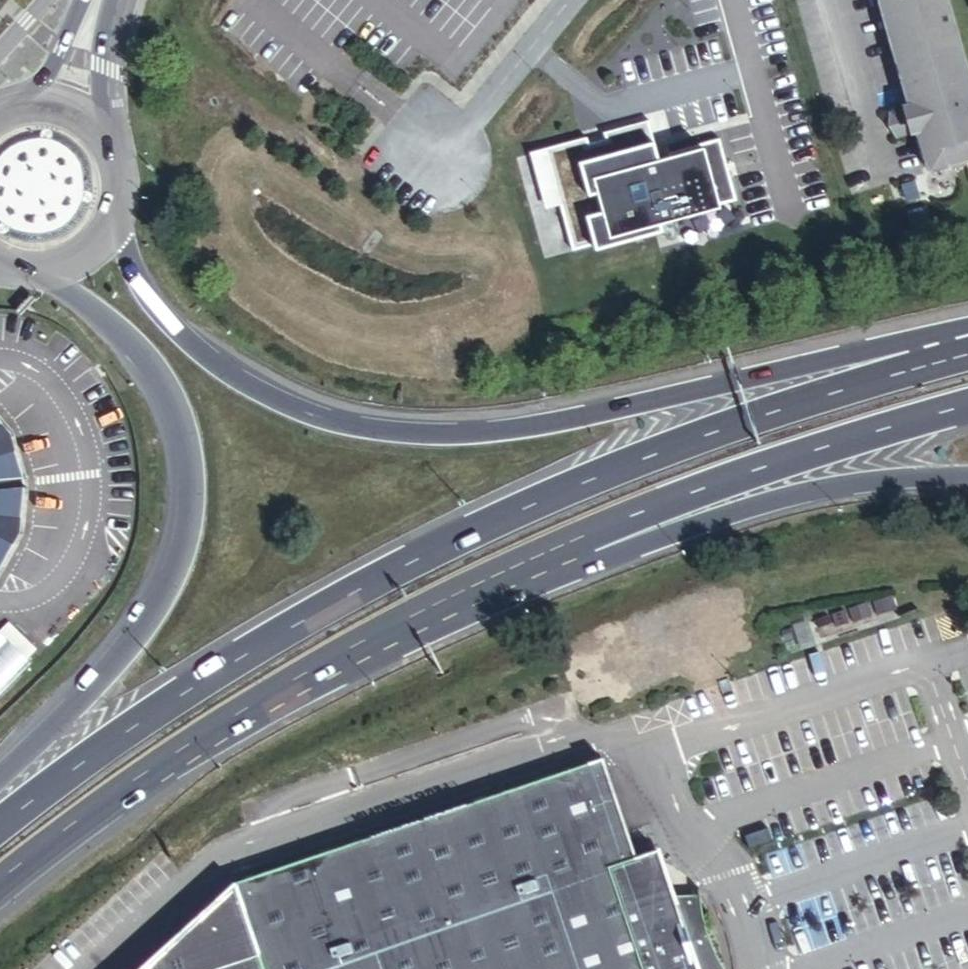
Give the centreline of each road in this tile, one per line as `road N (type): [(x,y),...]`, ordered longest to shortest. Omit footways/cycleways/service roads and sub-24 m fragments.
road 1 (trunk): [(955,350),(627,459),(369,578),(212,671),(0,820)]
road 2 (trunk): [(955,350),(727,382),(558,418),(451,430),(350,422),(257,390),(196,349),(136,272),(121,236),(122,189)]
road 3 (trunk): [(0,892),(261,709),(389,635),(587,540)]
road 4 (trunk): [(22,265),(136,348),(175,403),(184,452),(172,554),(139,610),(0,769)]
road 5 (trunk): [(587,540),(769,472),(967,414)]
road 6 (trunk): [(587,540),(872,489),(967,484)]
road 7 (secondary): [(109,141),(108,64),(121,0)]
road 8 (secondary): [(22,265),(57,265),(89,250),(112,223),(122,189)]

